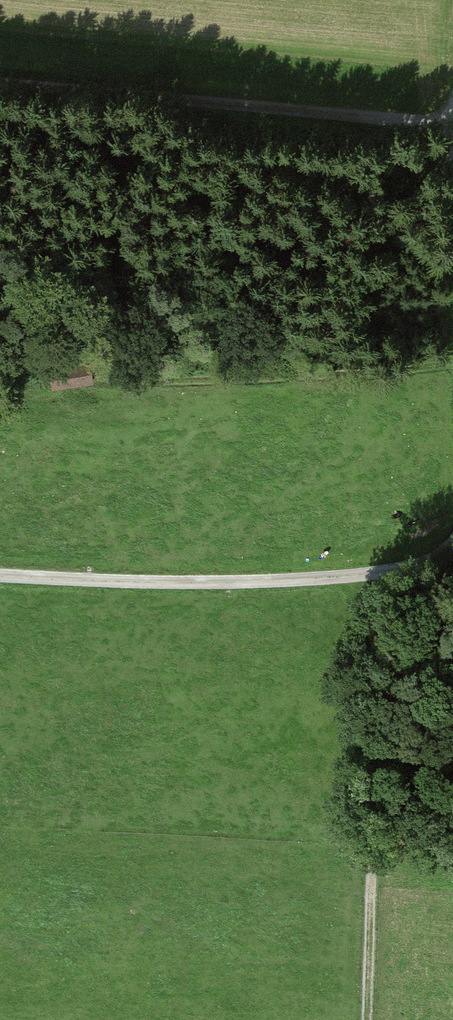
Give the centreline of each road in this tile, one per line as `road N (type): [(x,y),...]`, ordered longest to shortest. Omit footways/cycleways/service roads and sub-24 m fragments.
road 1 (track): [(452,556),(320,580),(118,584),(0,576)]
road 2 (track): [(0,84),(452,122)]
road 3 (track): [(370,576),(386,802),(372,1019)]

